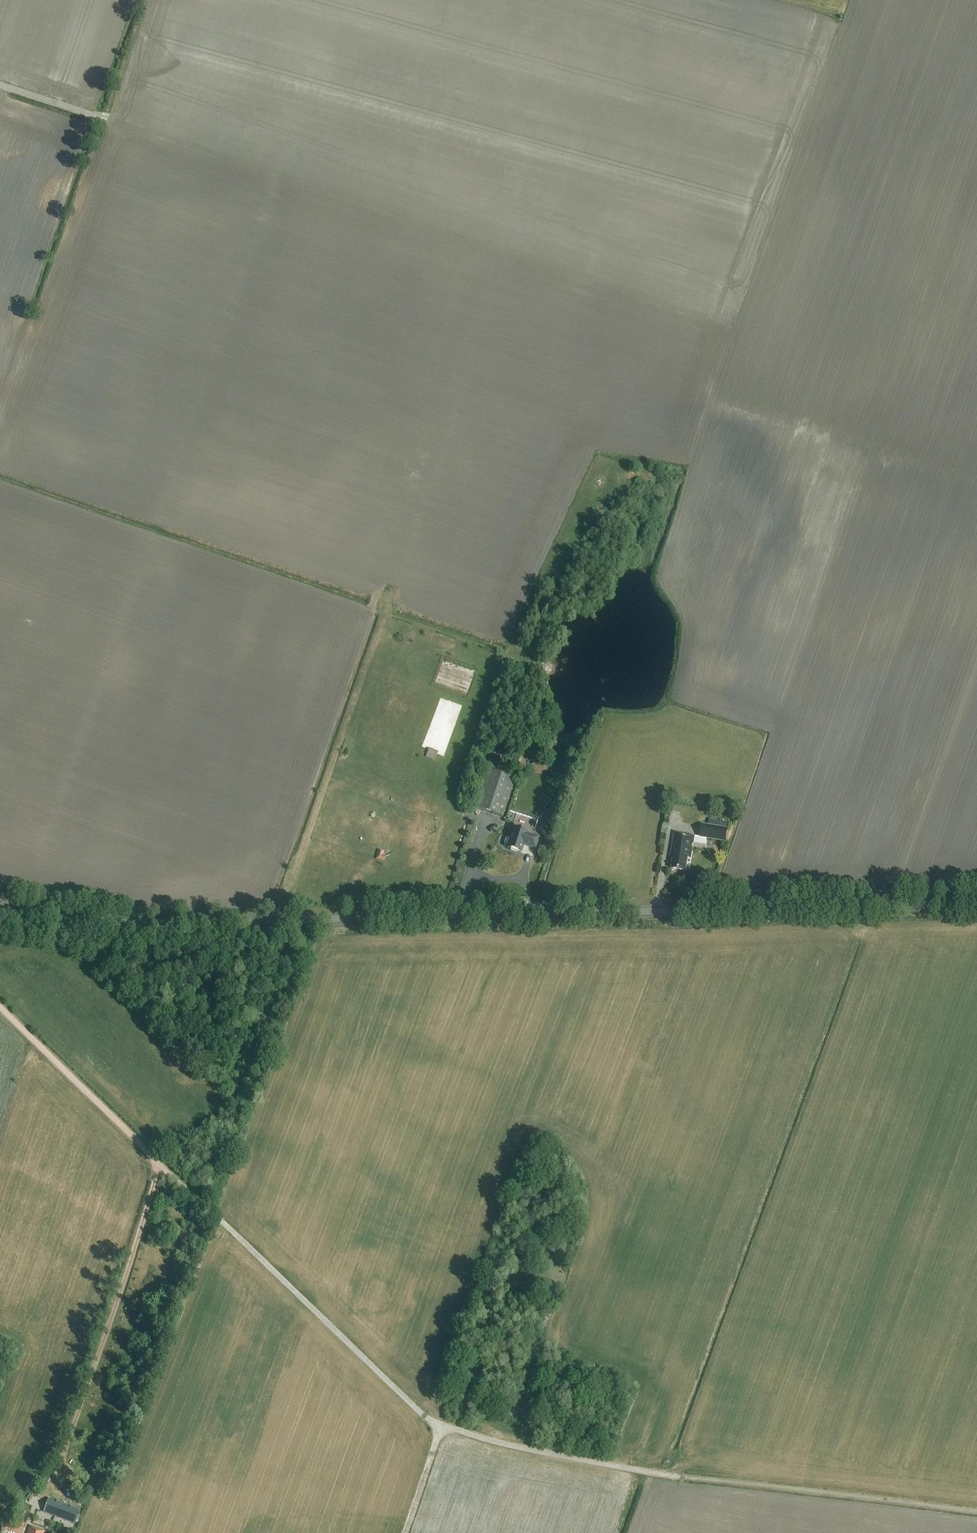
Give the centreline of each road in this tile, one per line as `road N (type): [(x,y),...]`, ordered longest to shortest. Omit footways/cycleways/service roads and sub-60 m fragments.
road 1 (tertiary): [(976,904),(147,924),(0,900)]
road 2 (track): [(655,1474),(503,1444),(423,1416),(0,1007)]
road 3 (track): [(154,1161),(154,1182),(51,1481)]
road 4 (track): [(894,905),(976,658)]

